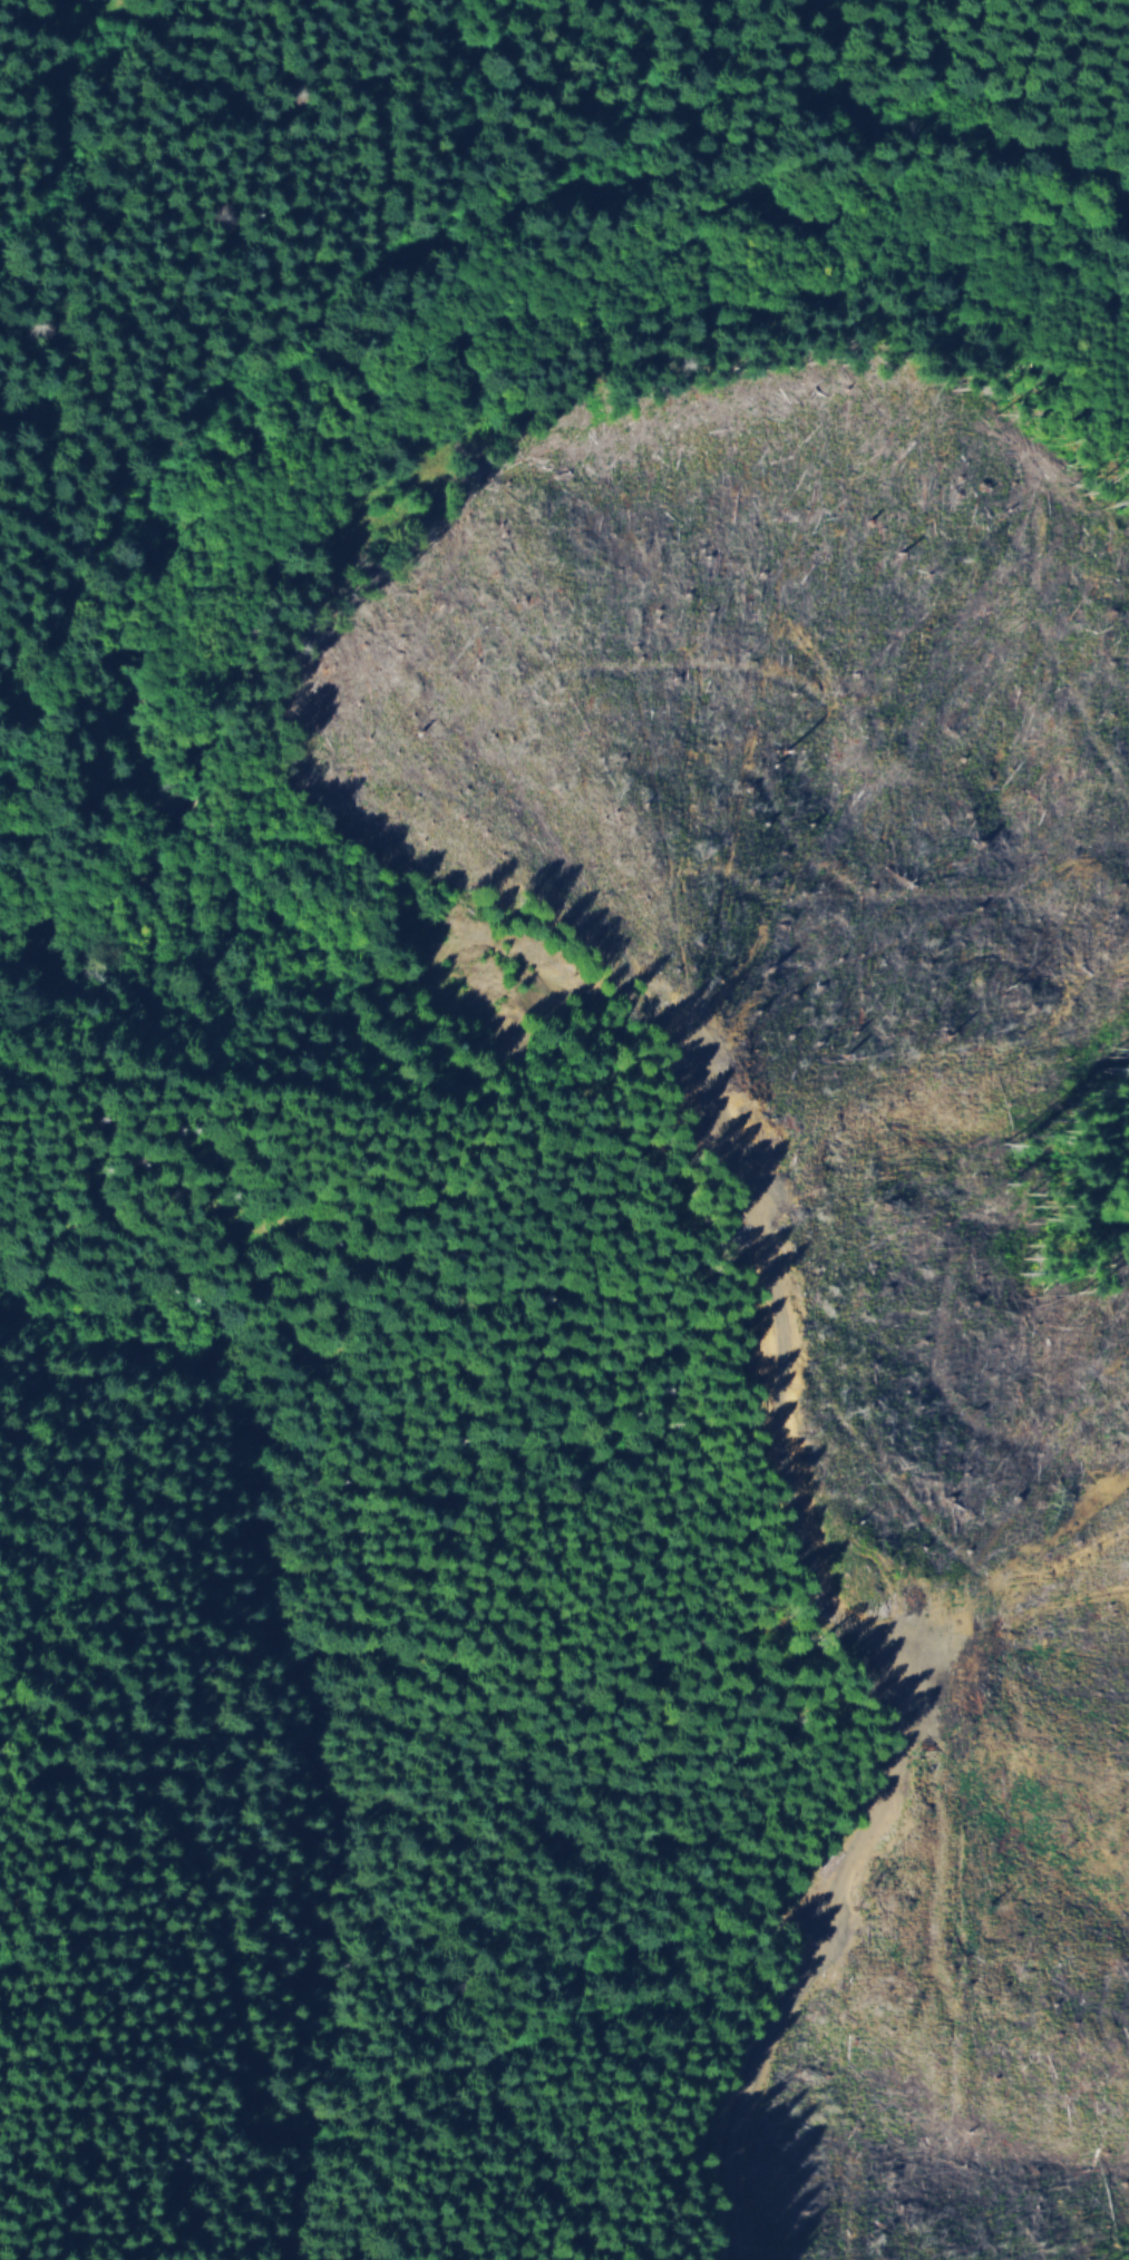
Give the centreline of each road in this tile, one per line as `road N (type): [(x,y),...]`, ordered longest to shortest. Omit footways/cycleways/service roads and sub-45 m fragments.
road 1 (track): [(0,719),(93,701),(174,606),(315,329),(389,234),(605,133),(827,92),(1057,133)]

